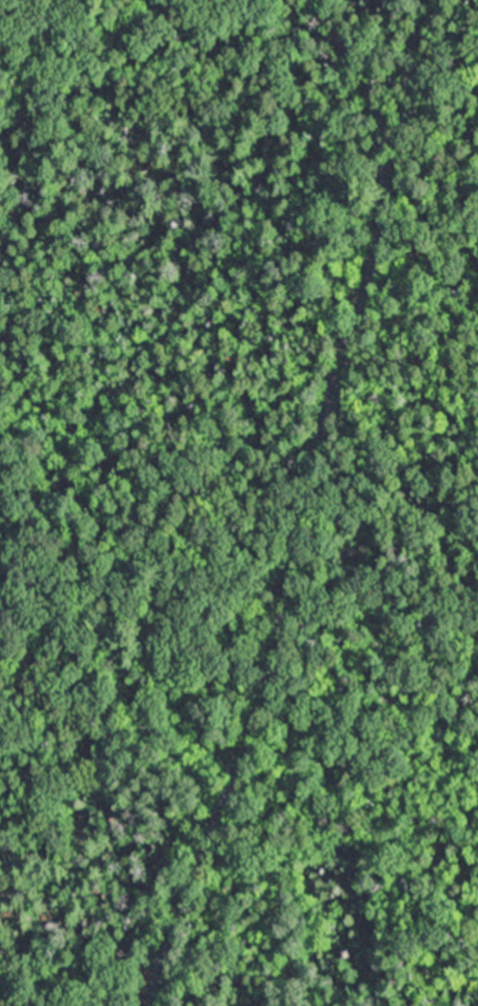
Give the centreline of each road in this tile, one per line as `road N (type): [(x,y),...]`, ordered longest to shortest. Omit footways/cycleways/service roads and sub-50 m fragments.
road 1 (residential): [(156,1005),(272,685),(308,502),(384,232),(383,127),(362,68),(323,0)]

